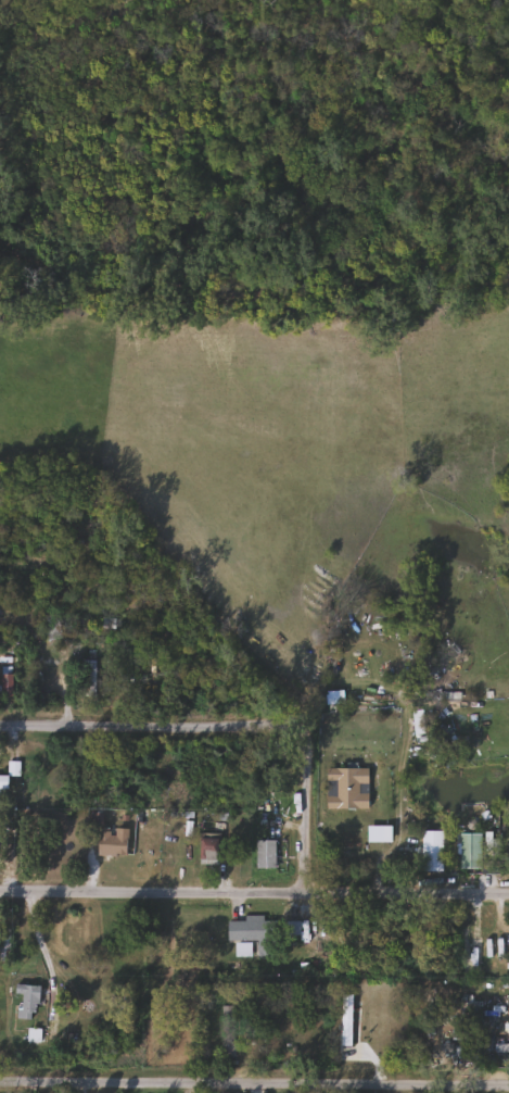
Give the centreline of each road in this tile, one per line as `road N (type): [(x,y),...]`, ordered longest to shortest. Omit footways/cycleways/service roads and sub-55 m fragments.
road 1 (residential): [(0,433),(114,451),(152,474),(252,587),(305,690),(307,896)]
road 2 (residential): [(0,1077),(508,1085)]
road 3 (residential): [(0,890),(508,896)]
road 4 (residential): [(0,722),(309,724)]

